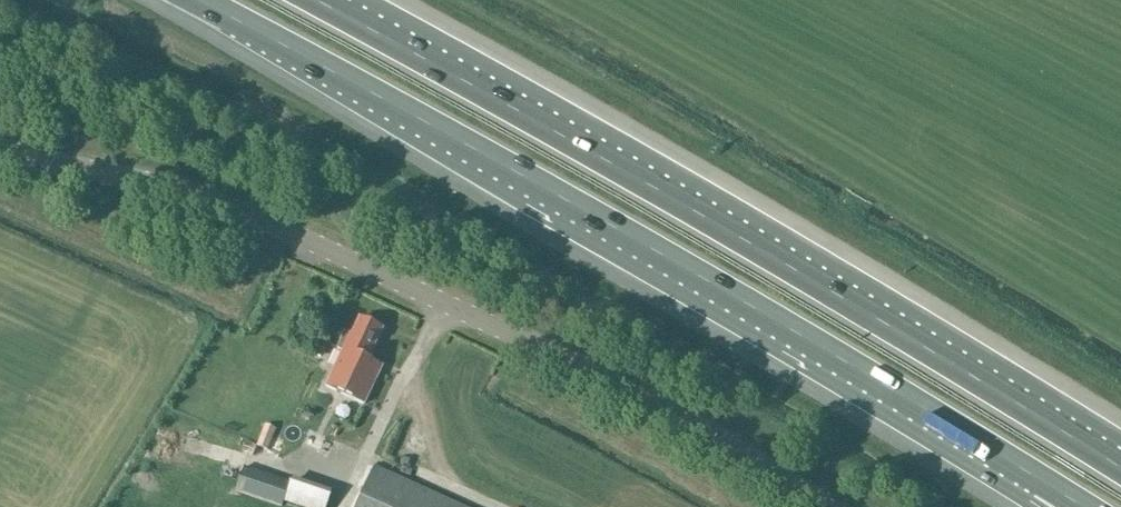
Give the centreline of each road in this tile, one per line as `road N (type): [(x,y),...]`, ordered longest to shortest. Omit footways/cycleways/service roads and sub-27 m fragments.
road 1 (motorway): [(199,0),(809,339),(1040,481)]
road 2 (motorway): [(1120,469),(540,124),(312,0)]
road 3 (tertiary): [(826,506),(602,377),(242,211),(0,148)]

